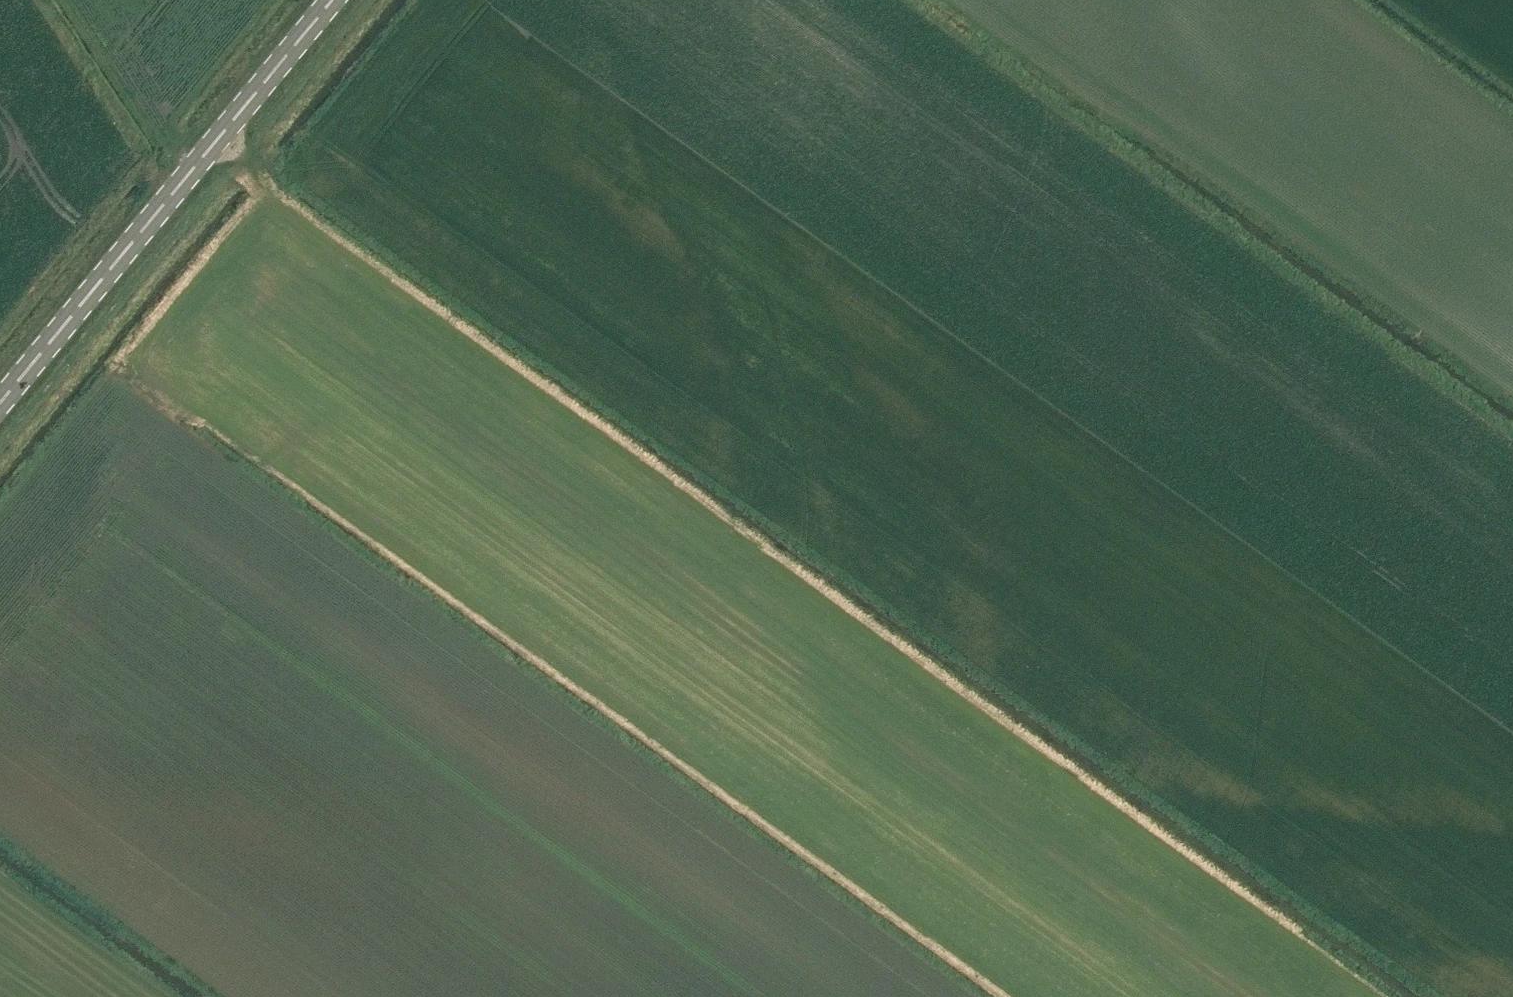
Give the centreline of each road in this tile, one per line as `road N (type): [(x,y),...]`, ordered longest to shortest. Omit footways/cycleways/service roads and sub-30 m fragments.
road 1 (secondary): [(0,403),(331,0)]

